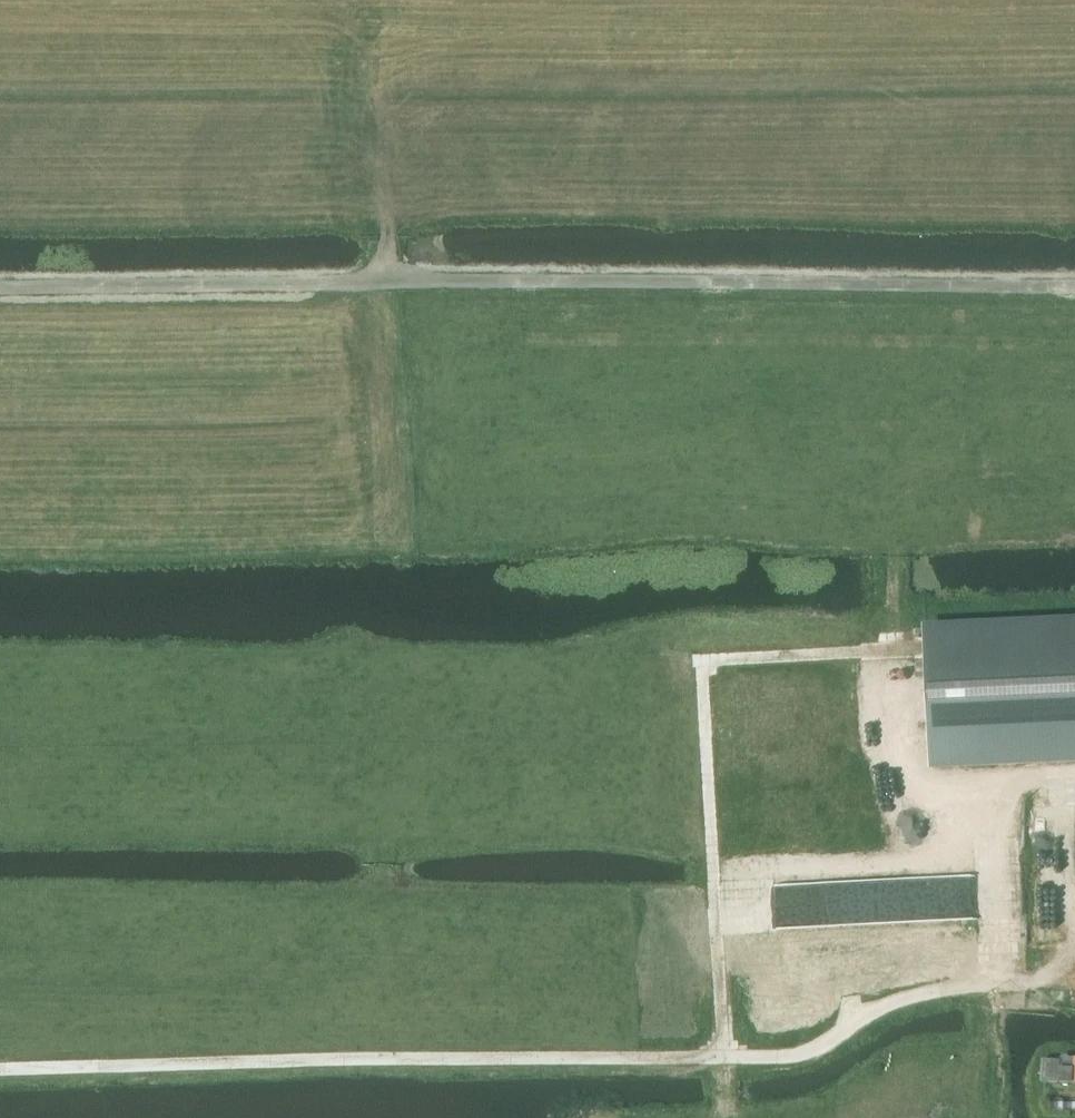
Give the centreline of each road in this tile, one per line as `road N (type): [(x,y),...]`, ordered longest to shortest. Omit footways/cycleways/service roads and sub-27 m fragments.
road 1 (track): [(957,990),(877,1010),(793,1056),(0,1070)]
road 2 (track): [(912,650),(701,663),(722,1057)]

